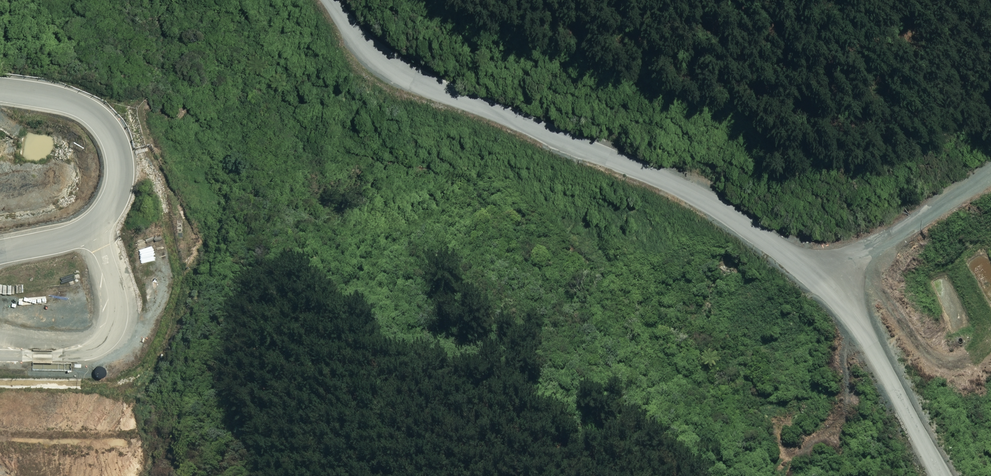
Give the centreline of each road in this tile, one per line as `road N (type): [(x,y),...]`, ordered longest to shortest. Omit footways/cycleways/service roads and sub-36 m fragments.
road 1 (unclassified): [(941,475),(871,342),(827,285),(704,198),(388,68),(329,0)]
road 2 (track): [(0,251),(95,223),(118,184),(113,140),(96,118),(74,104),(0,91)]
road 3 (track): [(827,285),(990,173)]

